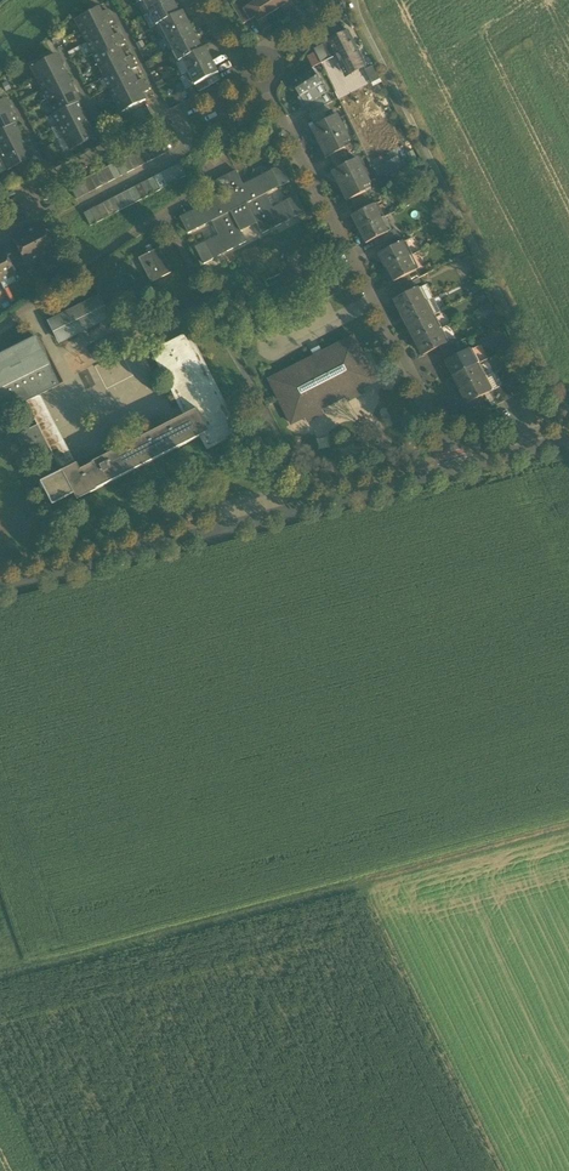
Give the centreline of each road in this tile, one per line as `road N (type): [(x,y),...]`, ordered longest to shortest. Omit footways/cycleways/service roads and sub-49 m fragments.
road 1 (tertiary): [(459,466),(0,586)]
road 2 (residential): [(459,466),(265,89)]
road 3 (residential): [(23,189),(243,80)]

